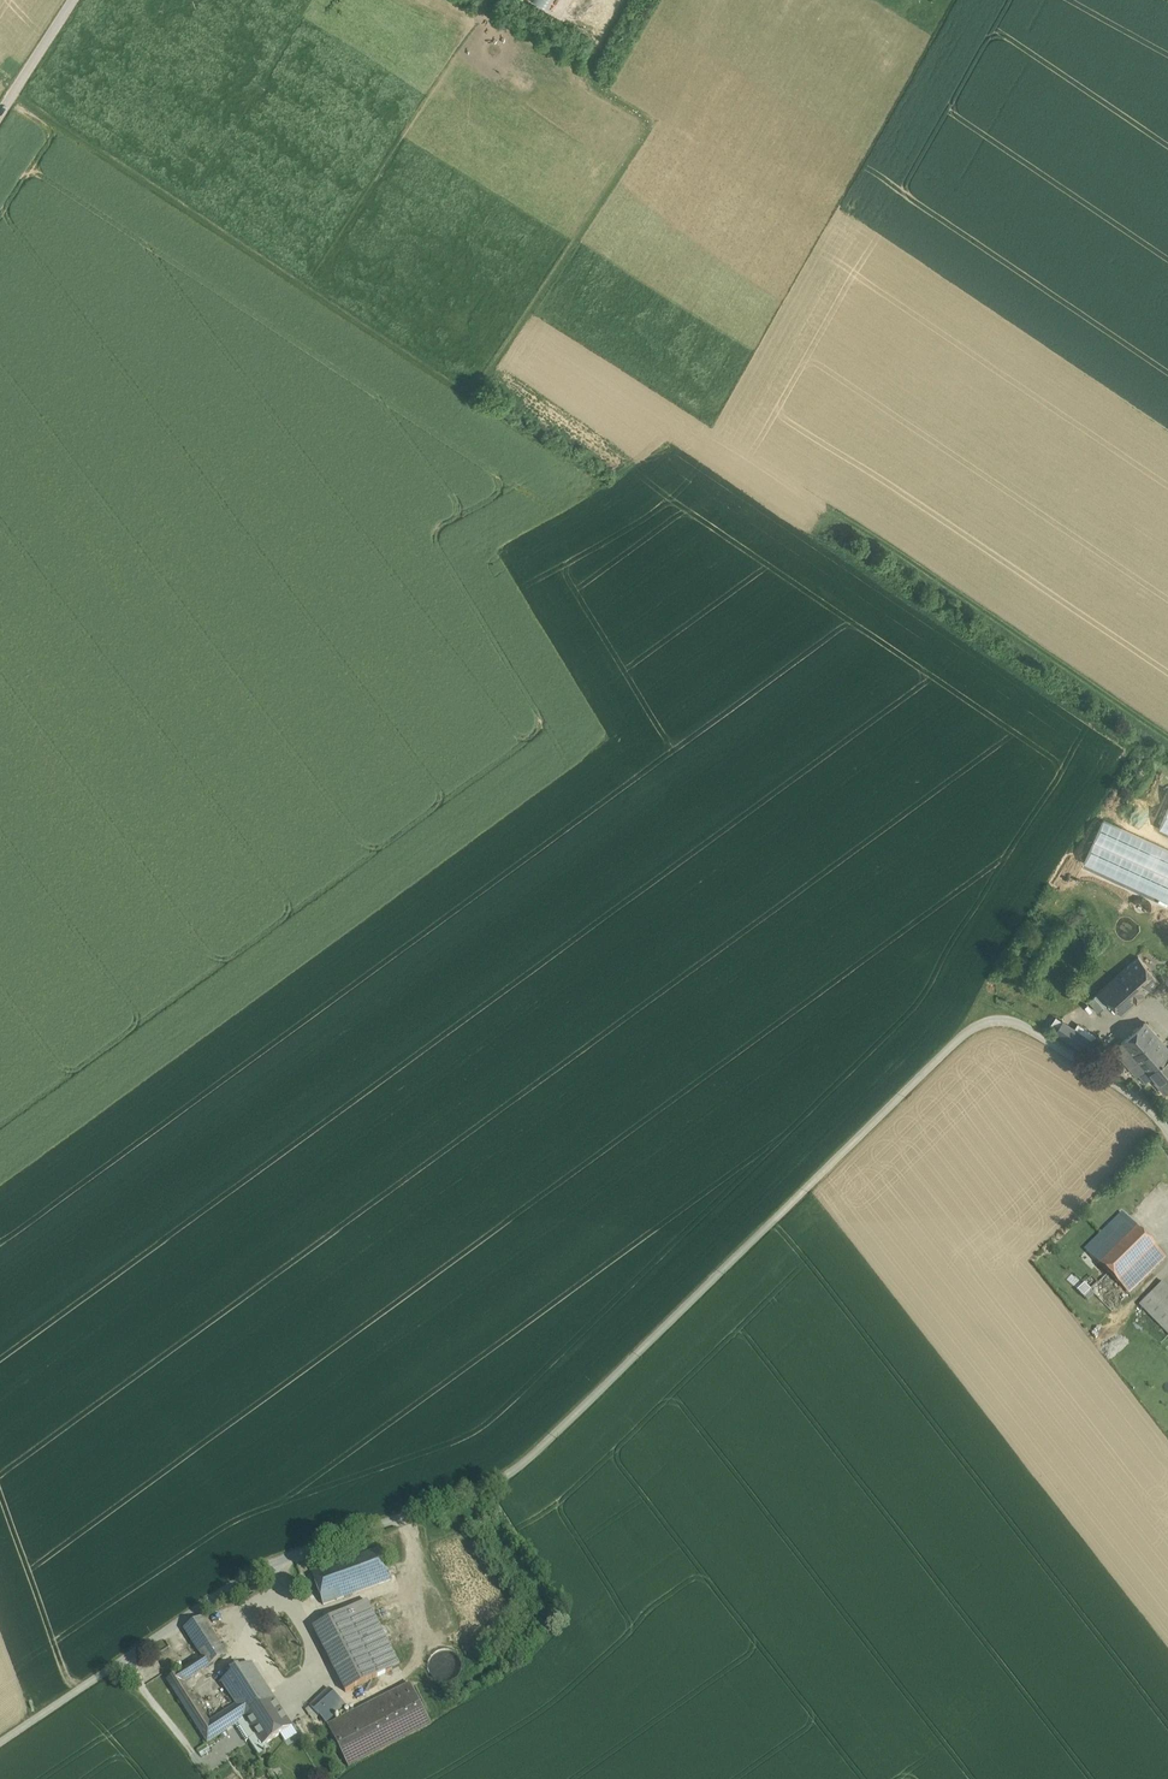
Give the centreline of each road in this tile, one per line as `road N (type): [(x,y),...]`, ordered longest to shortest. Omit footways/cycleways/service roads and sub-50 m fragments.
road 1 (unclassified): [(1167,1129),(1146,1104),(998,1017),(962,1038),(505,1478),(246,1578),(0,1743)]
road 2 (track): [(276,1562),(318,1651),(319,1669),(298,1687),(273,1679),(246,1636),(244,1621),(256,1607)]
road 3 (unclassified): [(74,0),(0,114)]

